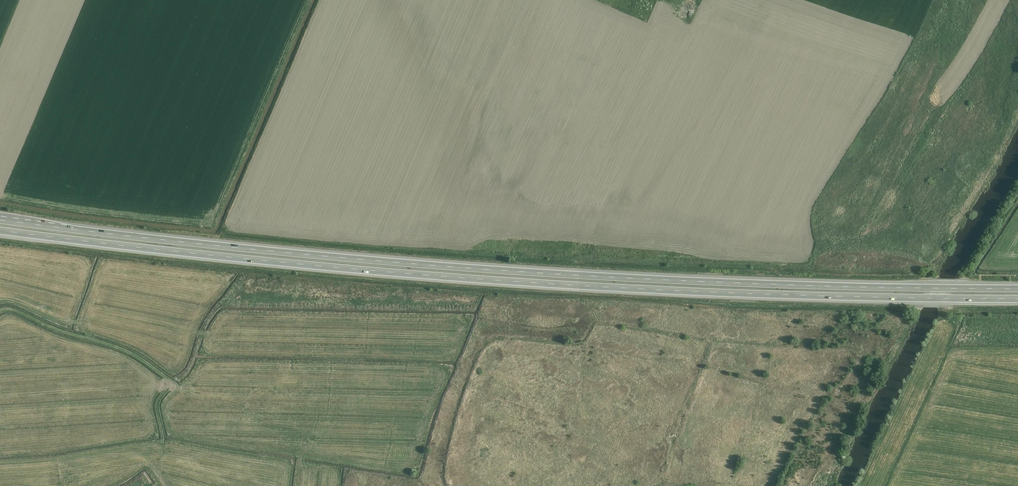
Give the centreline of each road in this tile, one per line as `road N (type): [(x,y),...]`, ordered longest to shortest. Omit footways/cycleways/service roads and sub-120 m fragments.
road 1 (track): [(0,313),(124,352),(170,379)]

